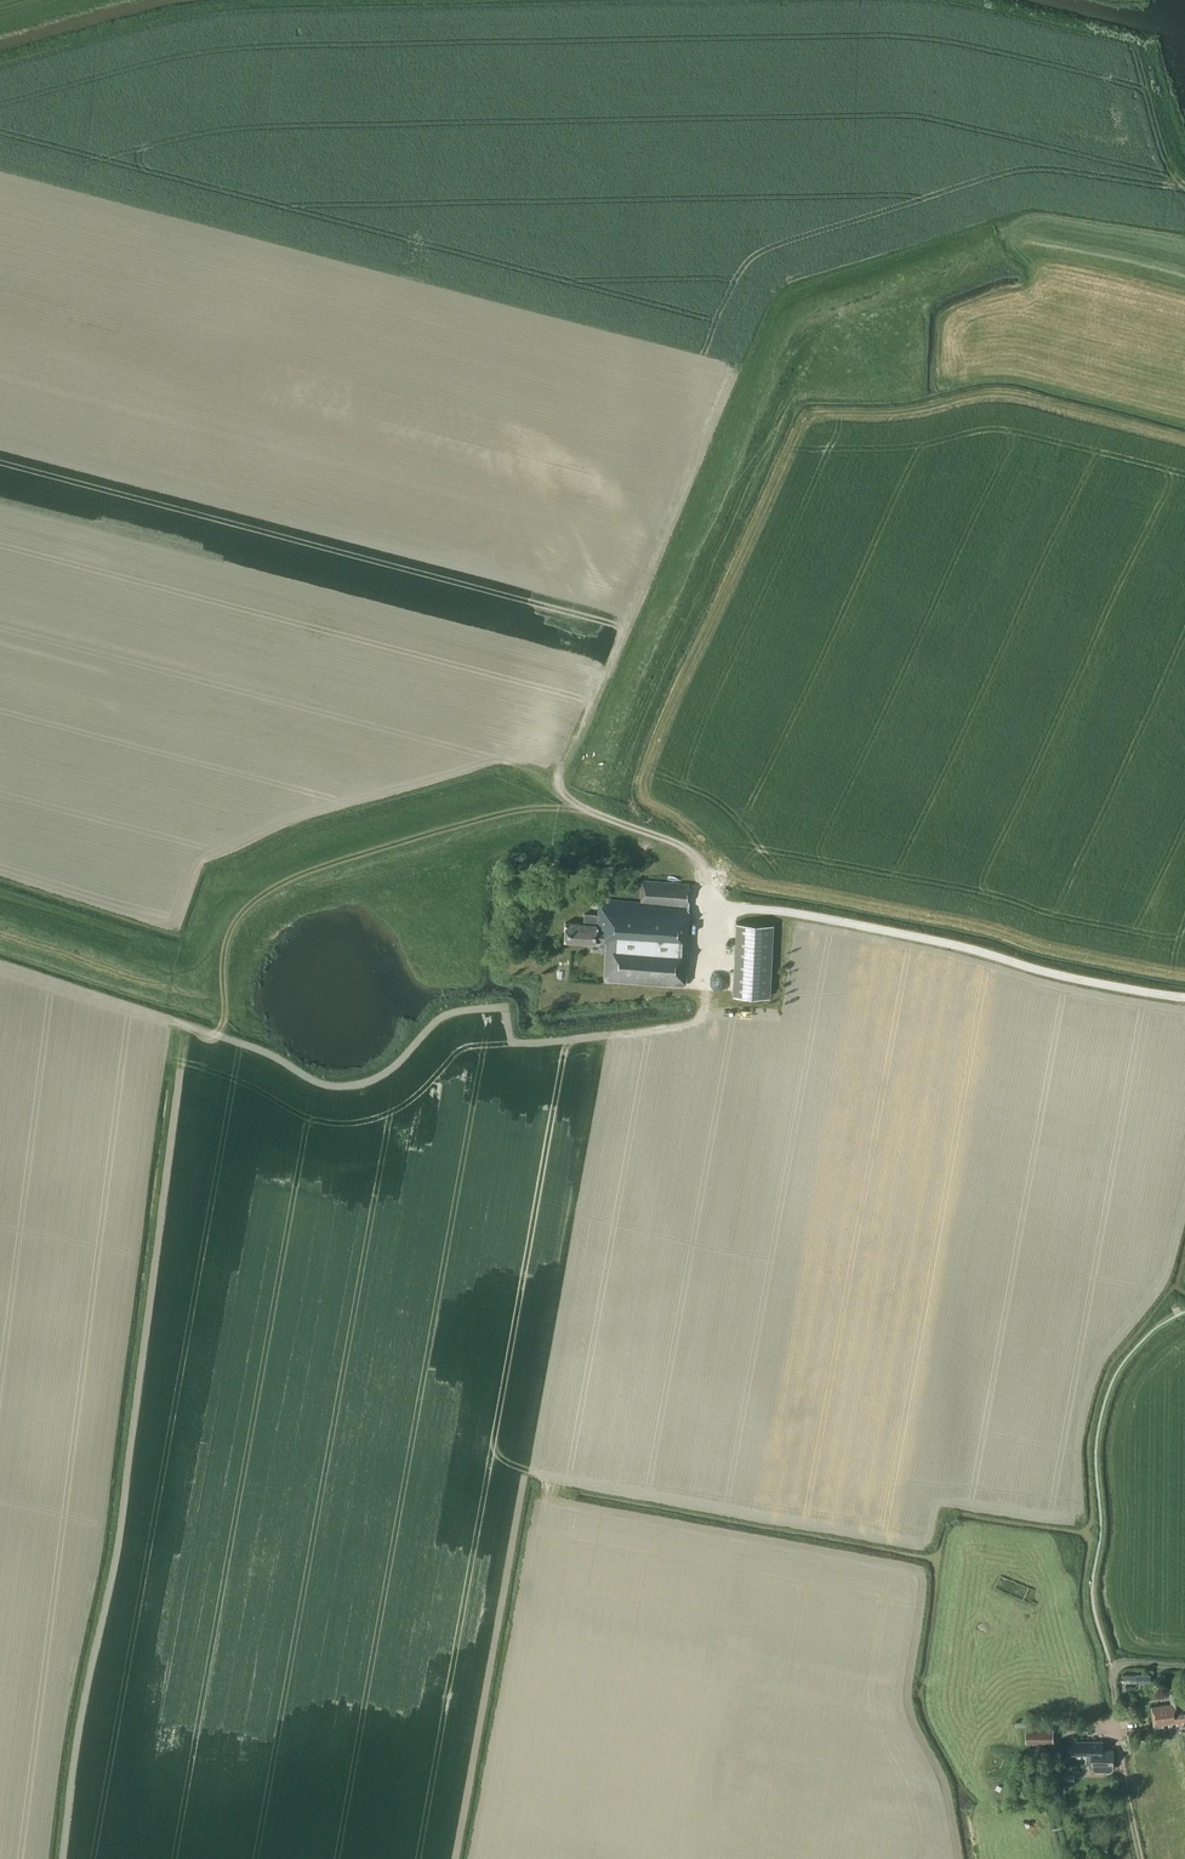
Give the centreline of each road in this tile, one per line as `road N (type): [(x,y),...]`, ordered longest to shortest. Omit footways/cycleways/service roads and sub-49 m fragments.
road 1 (residential): [(1141,1858),(1113,1669)]

